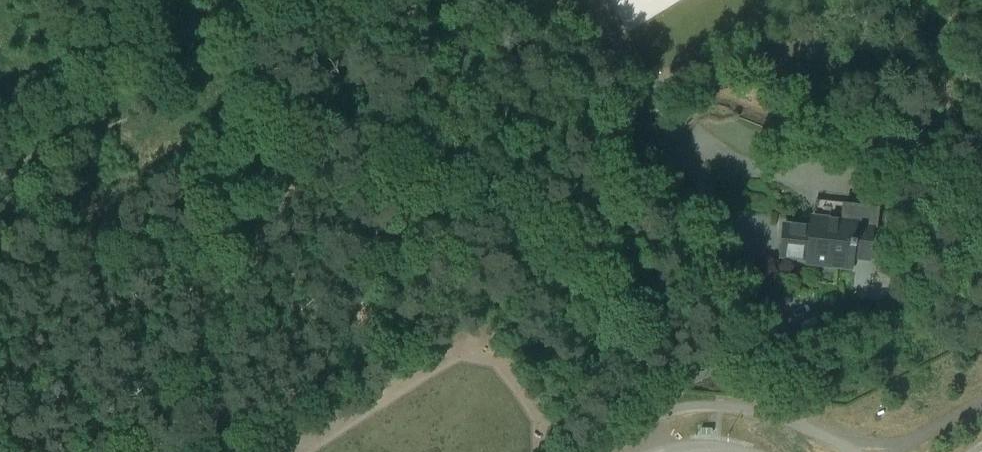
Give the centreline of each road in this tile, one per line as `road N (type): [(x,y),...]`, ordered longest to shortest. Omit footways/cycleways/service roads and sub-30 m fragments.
road 1 (track): [(592,0),(687,154)]
road 2 (track): [(190,75),(163,49),(76,0)]

